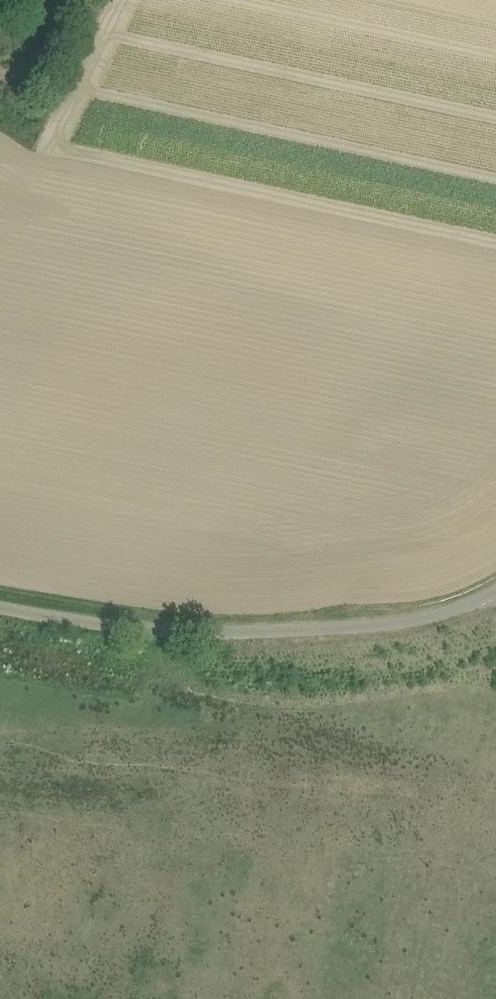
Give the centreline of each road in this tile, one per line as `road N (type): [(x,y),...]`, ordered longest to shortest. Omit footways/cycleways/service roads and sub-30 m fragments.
road 1 (unclassified): [(0,606),(101,625),(242,631),(394,622),(495,589)]

